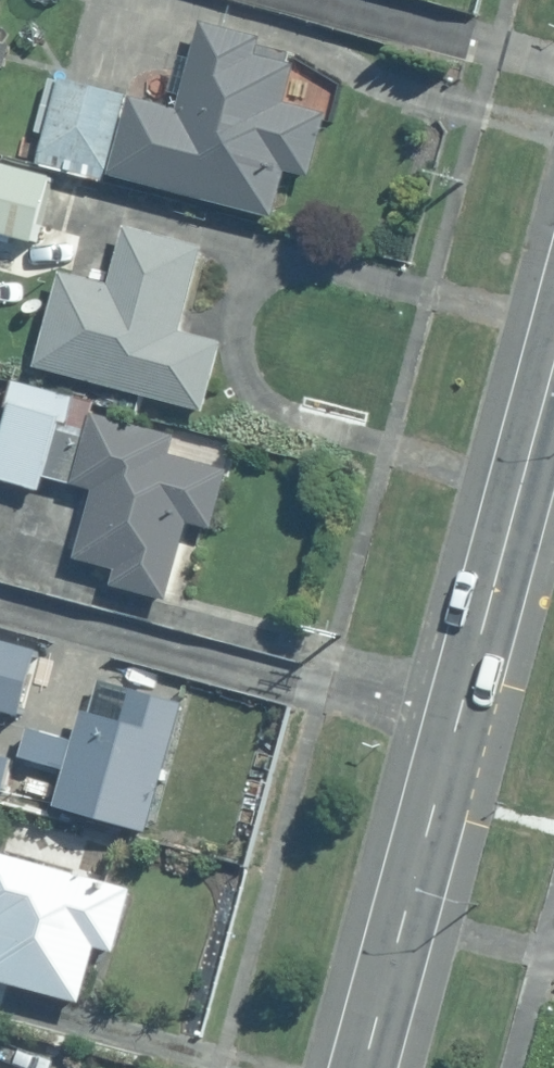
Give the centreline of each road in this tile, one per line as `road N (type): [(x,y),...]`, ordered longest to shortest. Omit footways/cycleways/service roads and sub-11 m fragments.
road 1 (residential): [(0,608),(456,731)]
road 2 (secondary): [(553,362),(456,731)]
road 3 (secondary): [(456,731),(365,1067)]
road 4 (residential): [(286,0),(553,68)]

